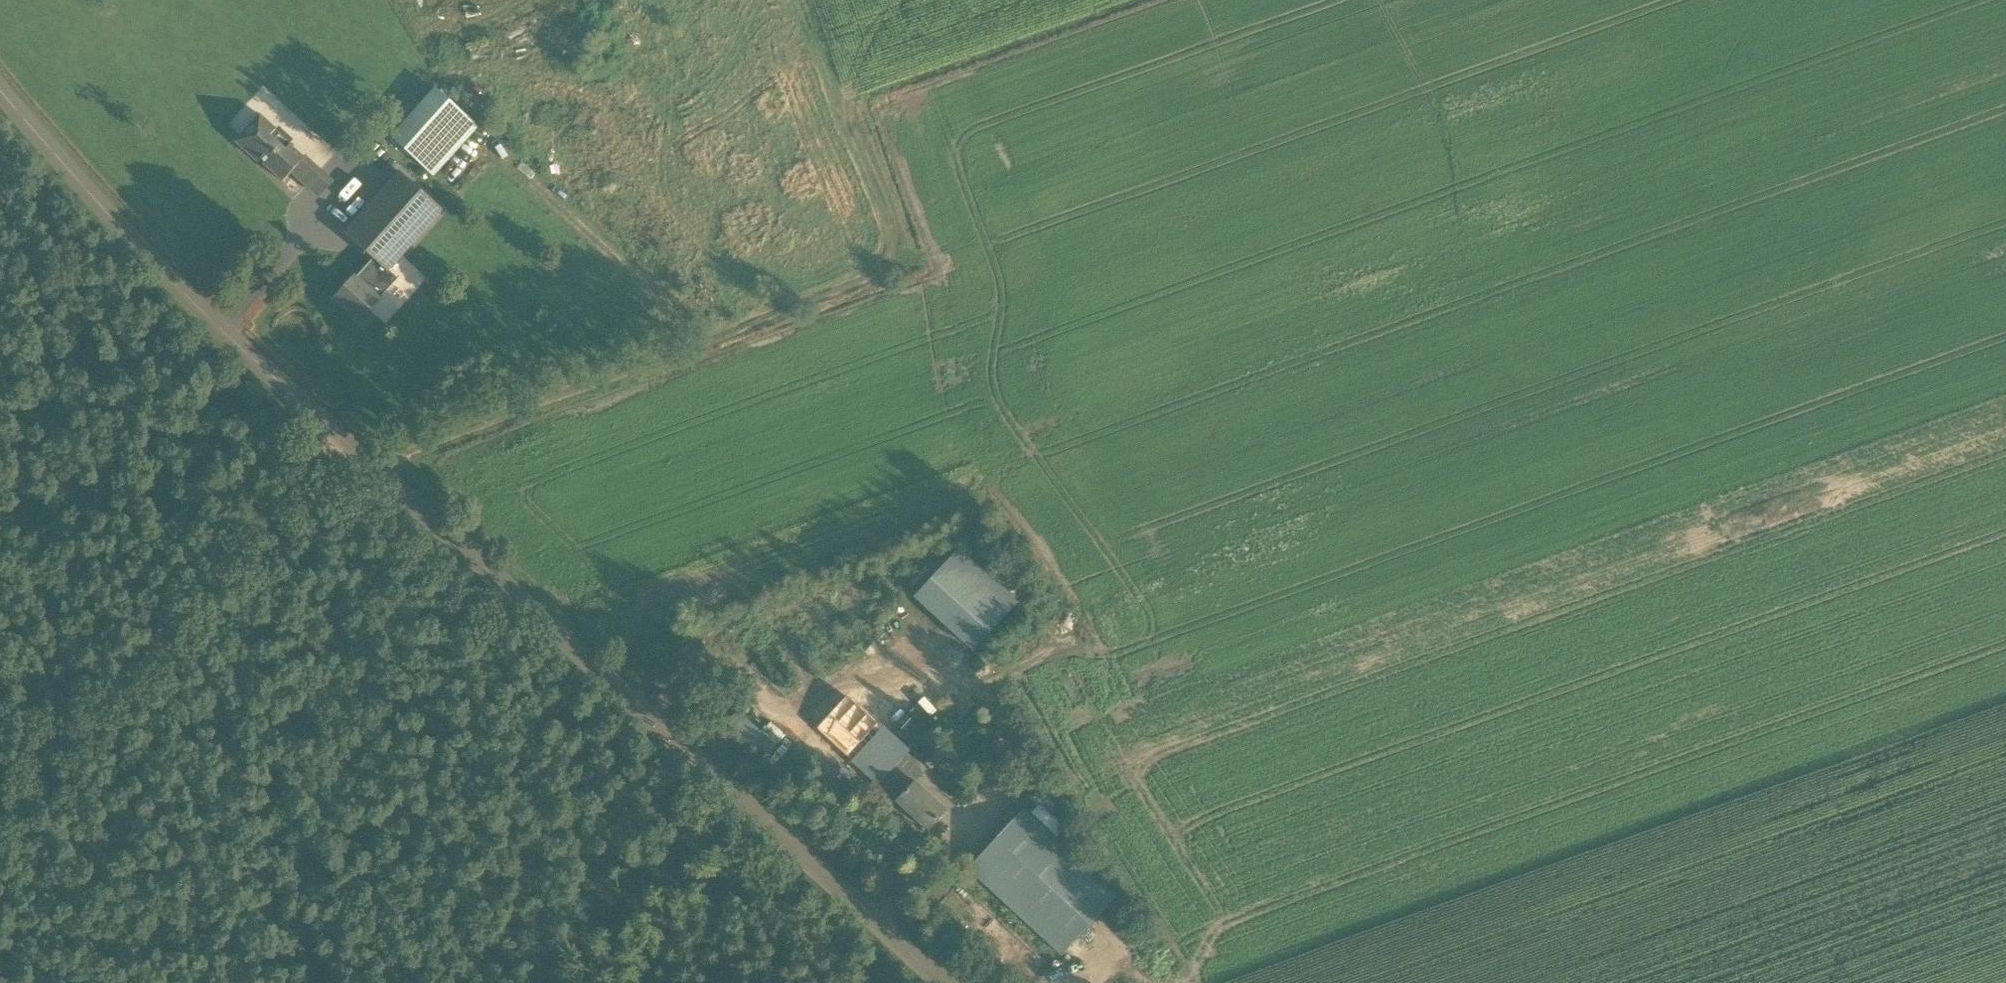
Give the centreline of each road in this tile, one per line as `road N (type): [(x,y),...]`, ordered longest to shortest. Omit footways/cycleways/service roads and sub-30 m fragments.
road 1 (unclassified): [(956,982),(336,429),(171,273),(0,80)]
road 2 (track): [(336,429),(0,808)]
road 3 (track): [(0,843),(177,982)]

